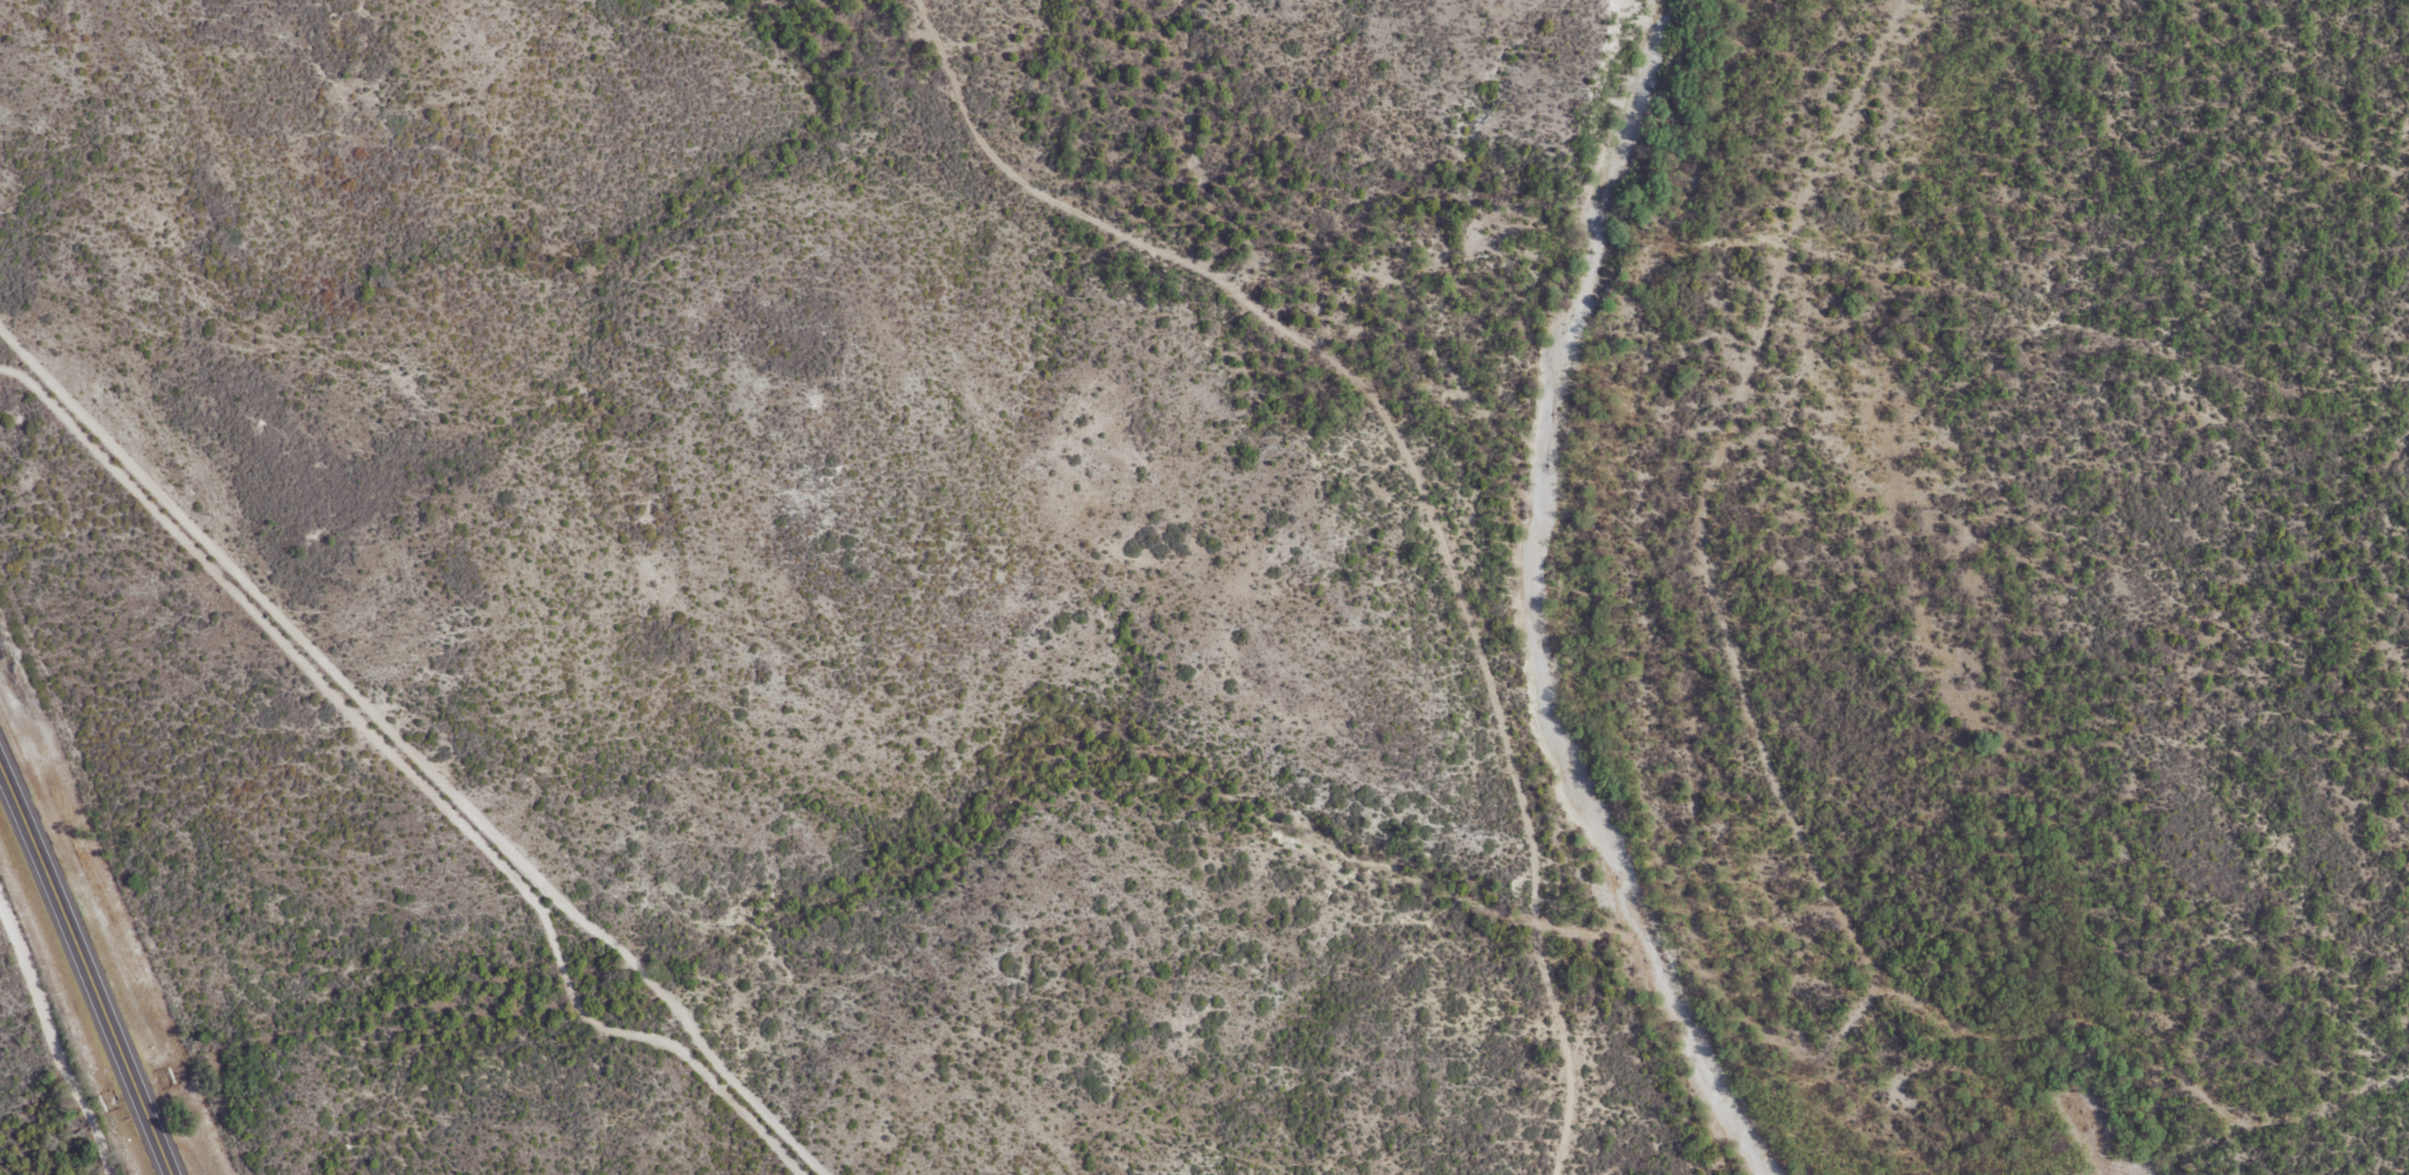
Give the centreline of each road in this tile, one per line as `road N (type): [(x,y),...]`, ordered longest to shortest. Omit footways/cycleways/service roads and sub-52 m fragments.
road 1 (trunk): [(174,1174),(0,761)]

